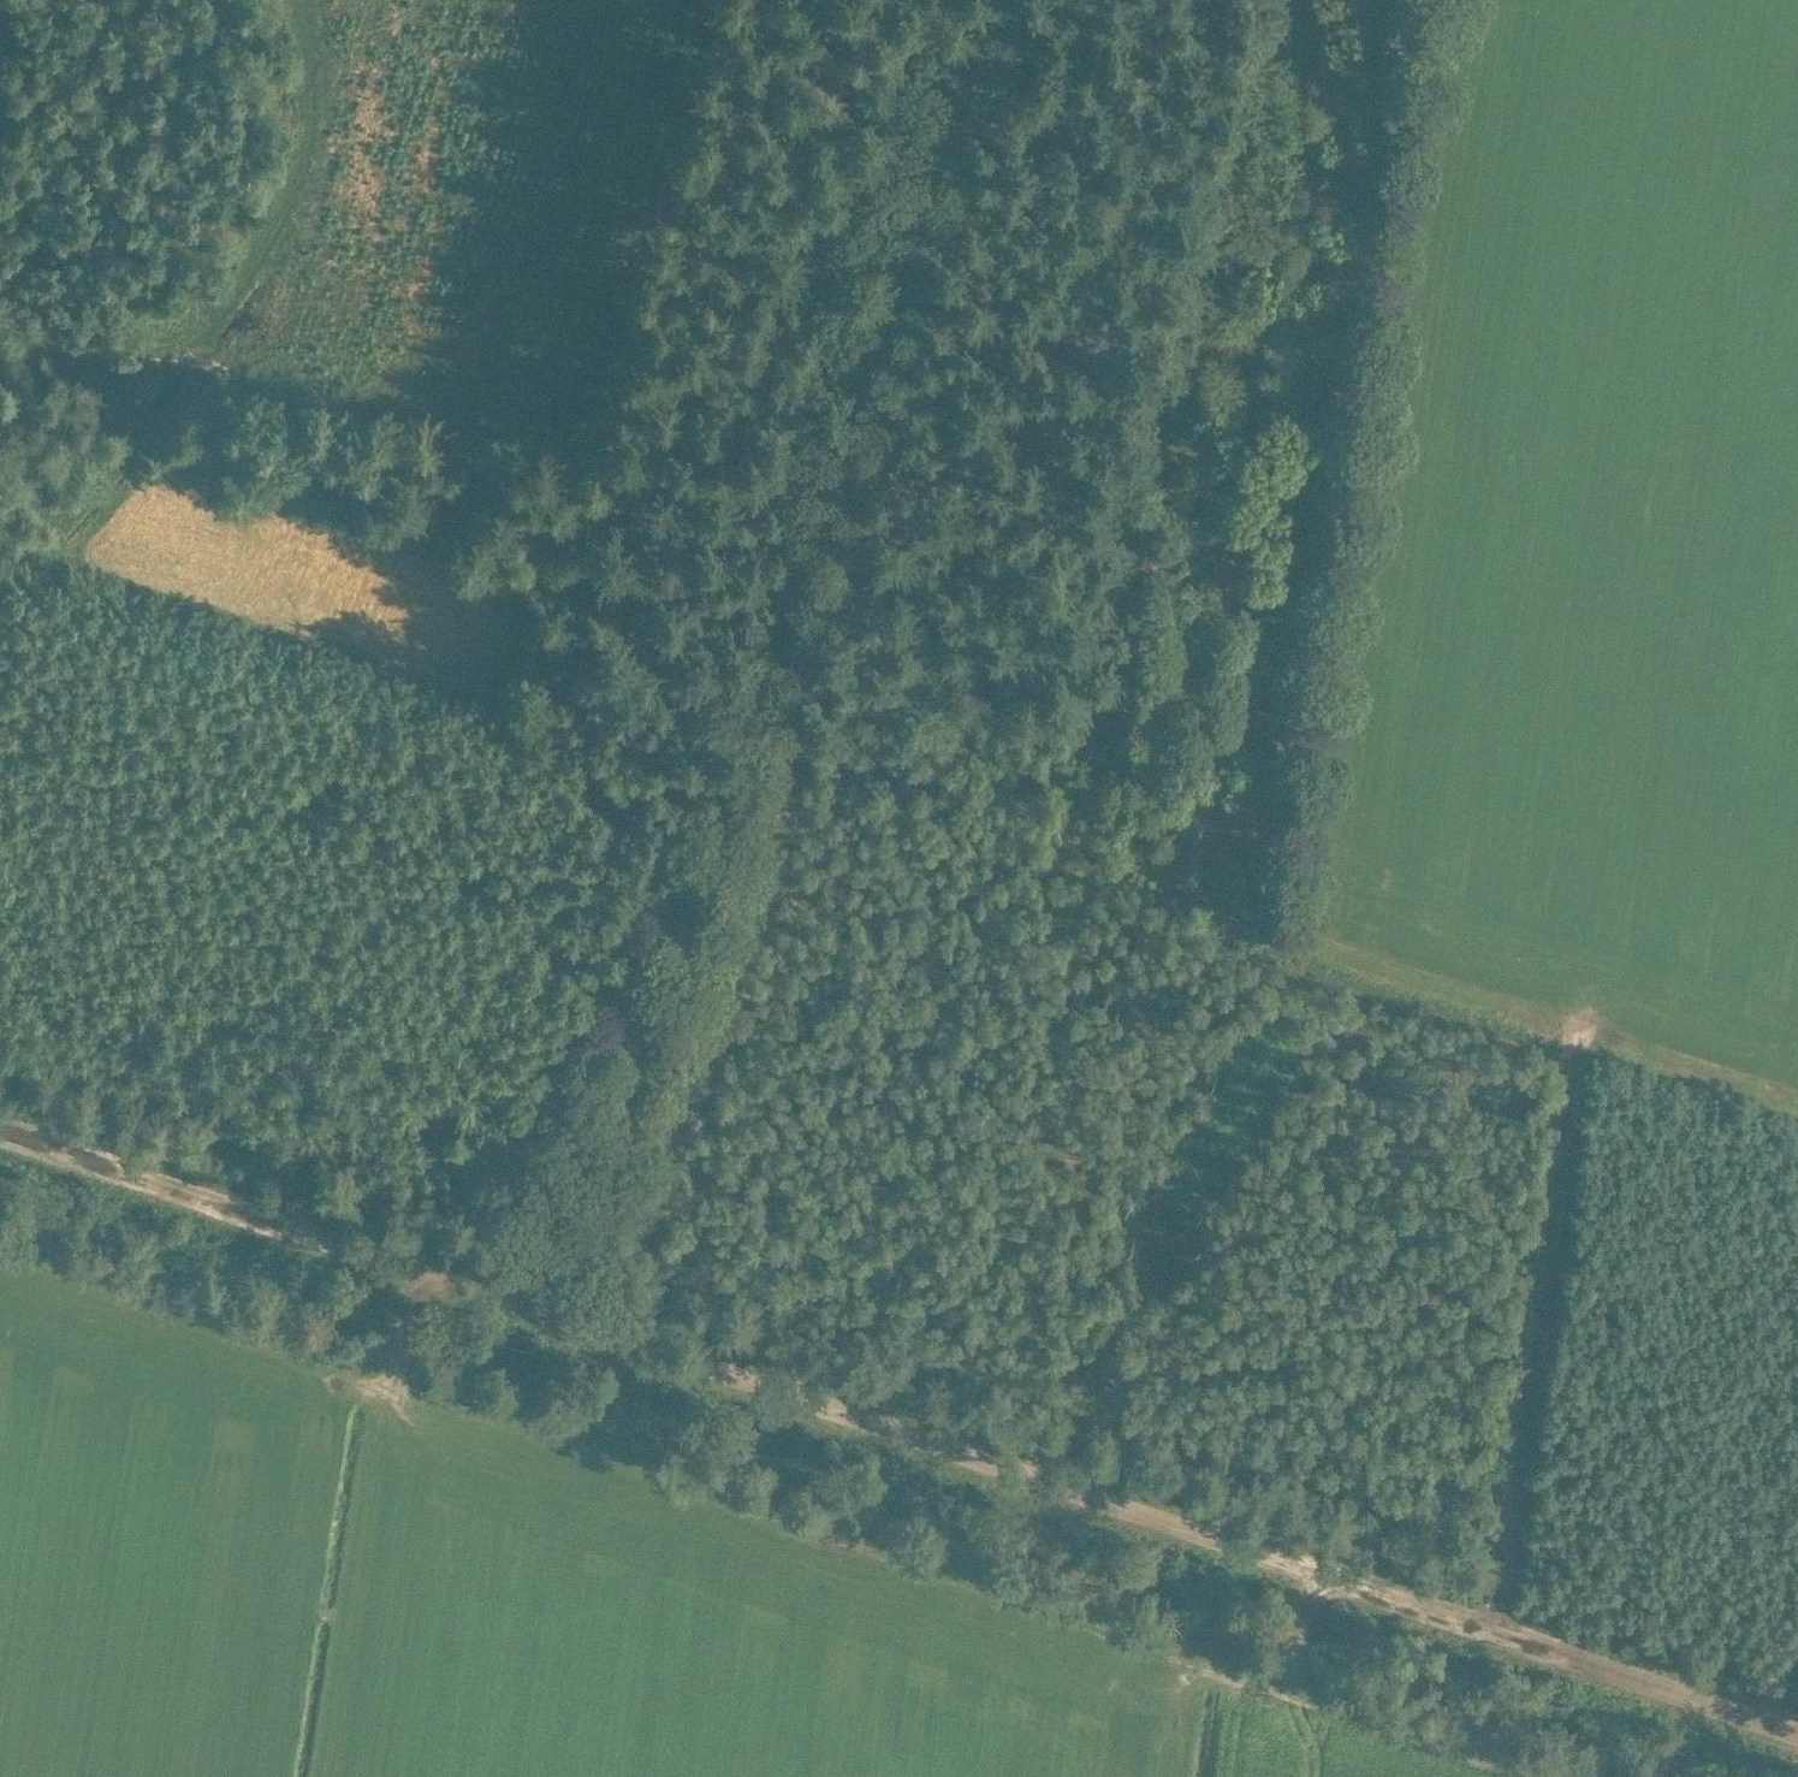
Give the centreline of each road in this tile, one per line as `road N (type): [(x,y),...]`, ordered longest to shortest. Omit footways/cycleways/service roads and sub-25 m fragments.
road 1 (track): [(966,0),(570,1325)]
road 2 (track): [(570,1325),(1797,1748)]
road 3 (track): [(1476,1642),(1563,1042)]
road 4 (track): [(570,1325),(0,1134)]
road 5 (track): [(0,303),(55,327),(175,358)]

